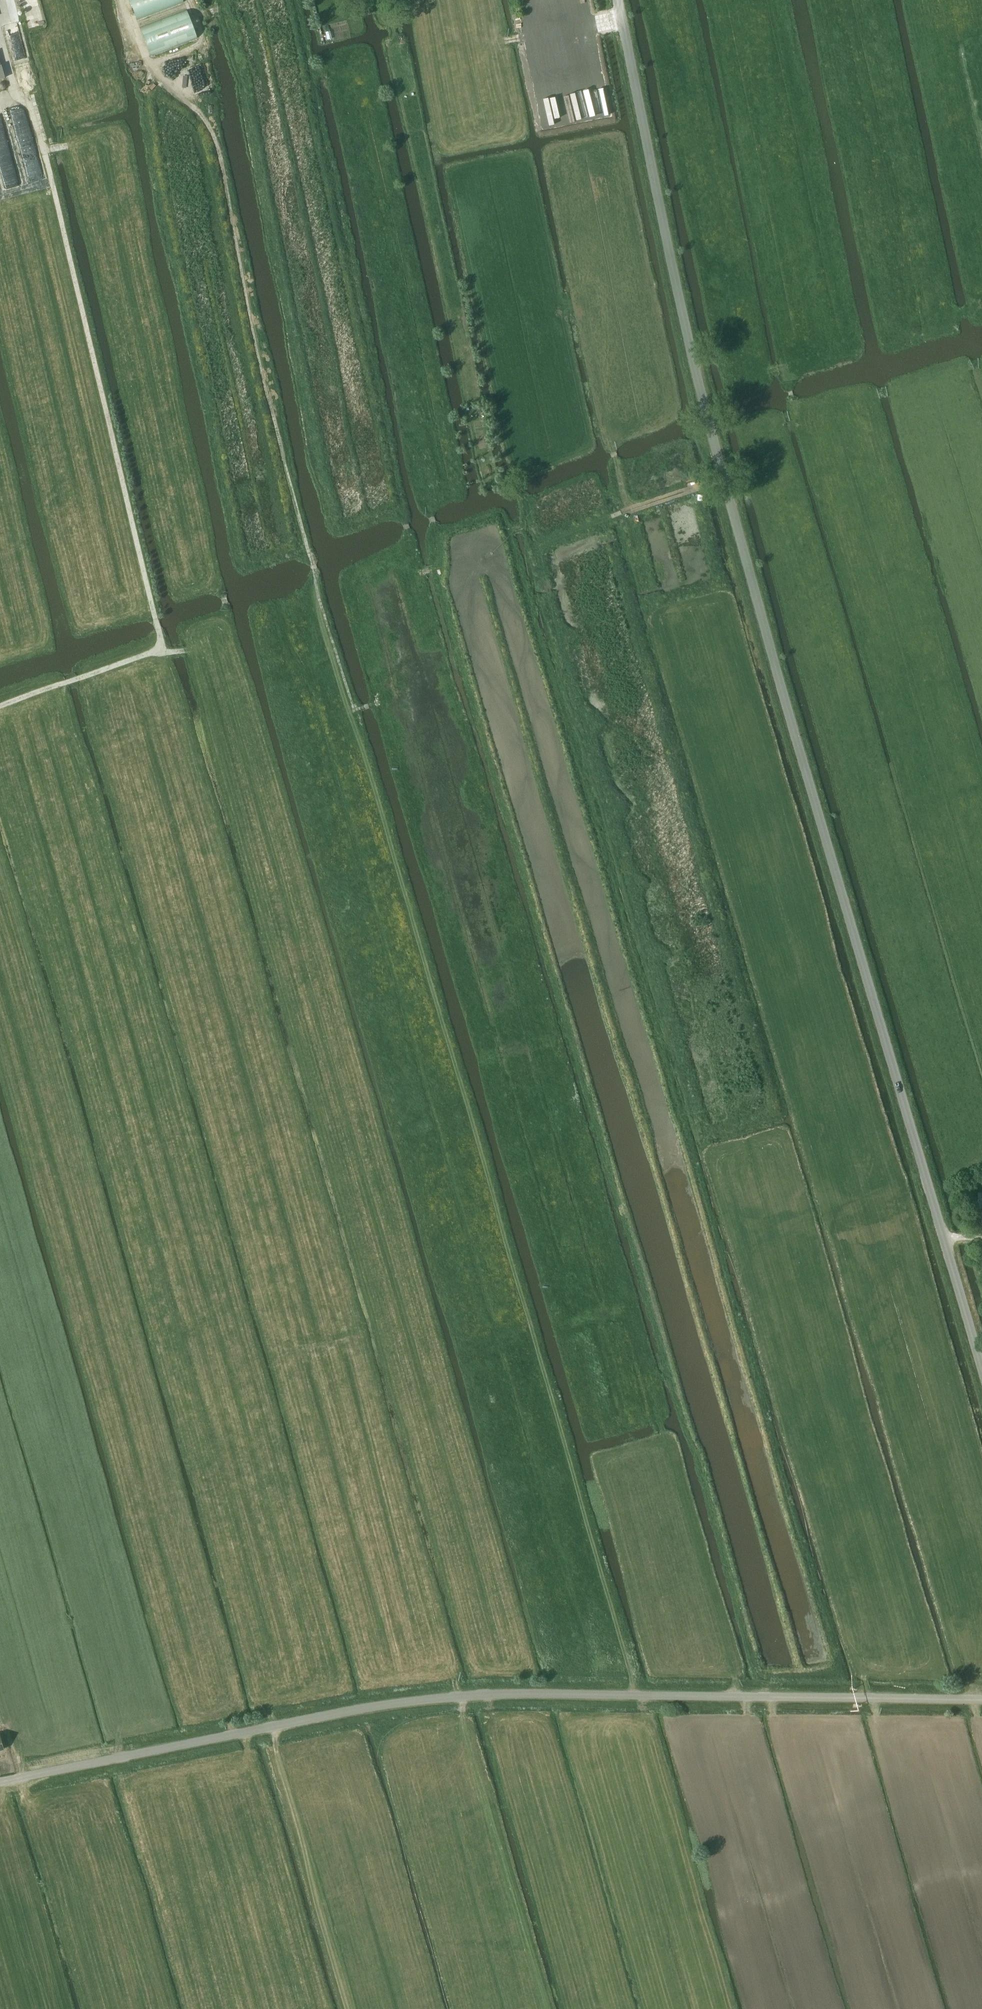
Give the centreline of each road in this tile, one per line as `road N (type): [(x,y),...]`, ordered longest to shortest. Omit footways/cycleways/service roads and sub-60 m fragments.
road 1 (unclassified): [(981,1371),(697,379),(616,0)]
road 2 (unclassified): [(0,1781),(436,1698),(981,1699)]
road 3 (track): [(160,652),(39,125),(14,88)]
road 4 (track): [(185,652),(160,652),(0,706)]

